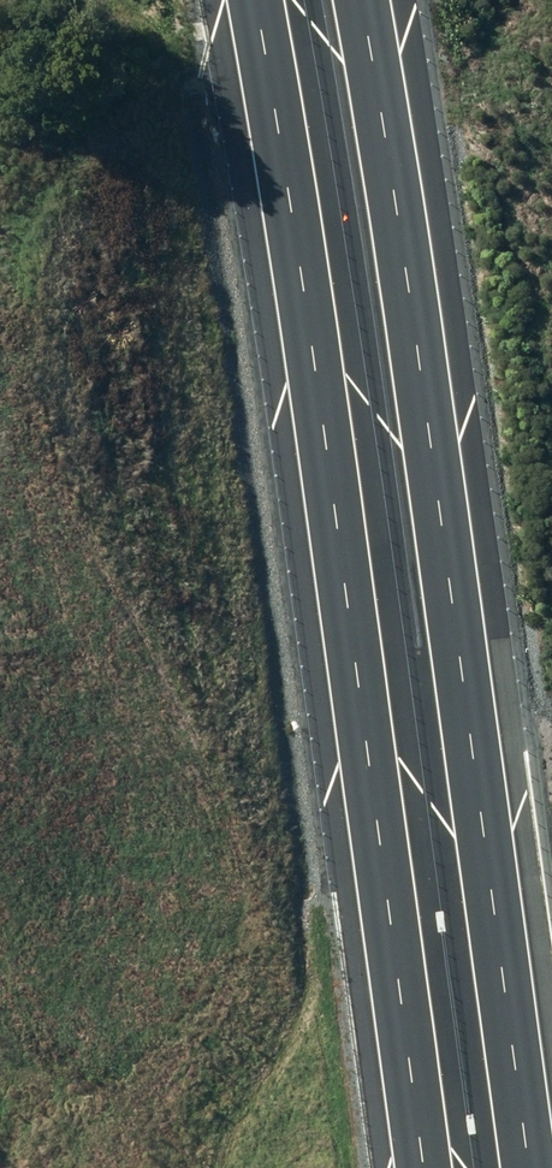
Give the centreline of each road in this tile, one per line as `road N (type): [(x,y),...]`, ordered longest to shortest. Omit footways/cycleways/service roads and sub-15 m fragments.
road 1 (motorway): [(424,1167),(245,0)]
road 2 (motorway): [(360,0),(427,362),(533,1167)]

